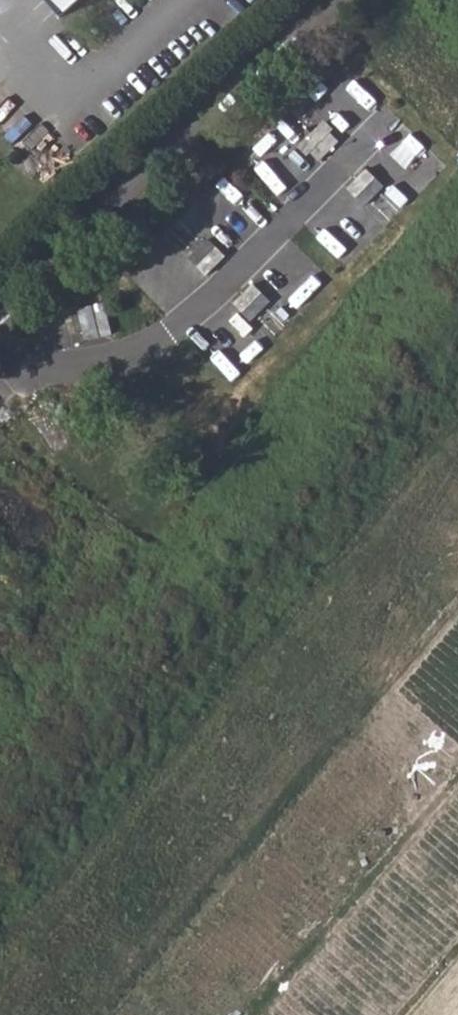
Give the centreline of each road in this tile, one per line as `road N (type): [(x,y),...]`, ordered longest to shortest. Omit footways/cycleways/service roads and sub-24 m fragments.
road 1 (unclassified): [(0,286),(316,0)]

